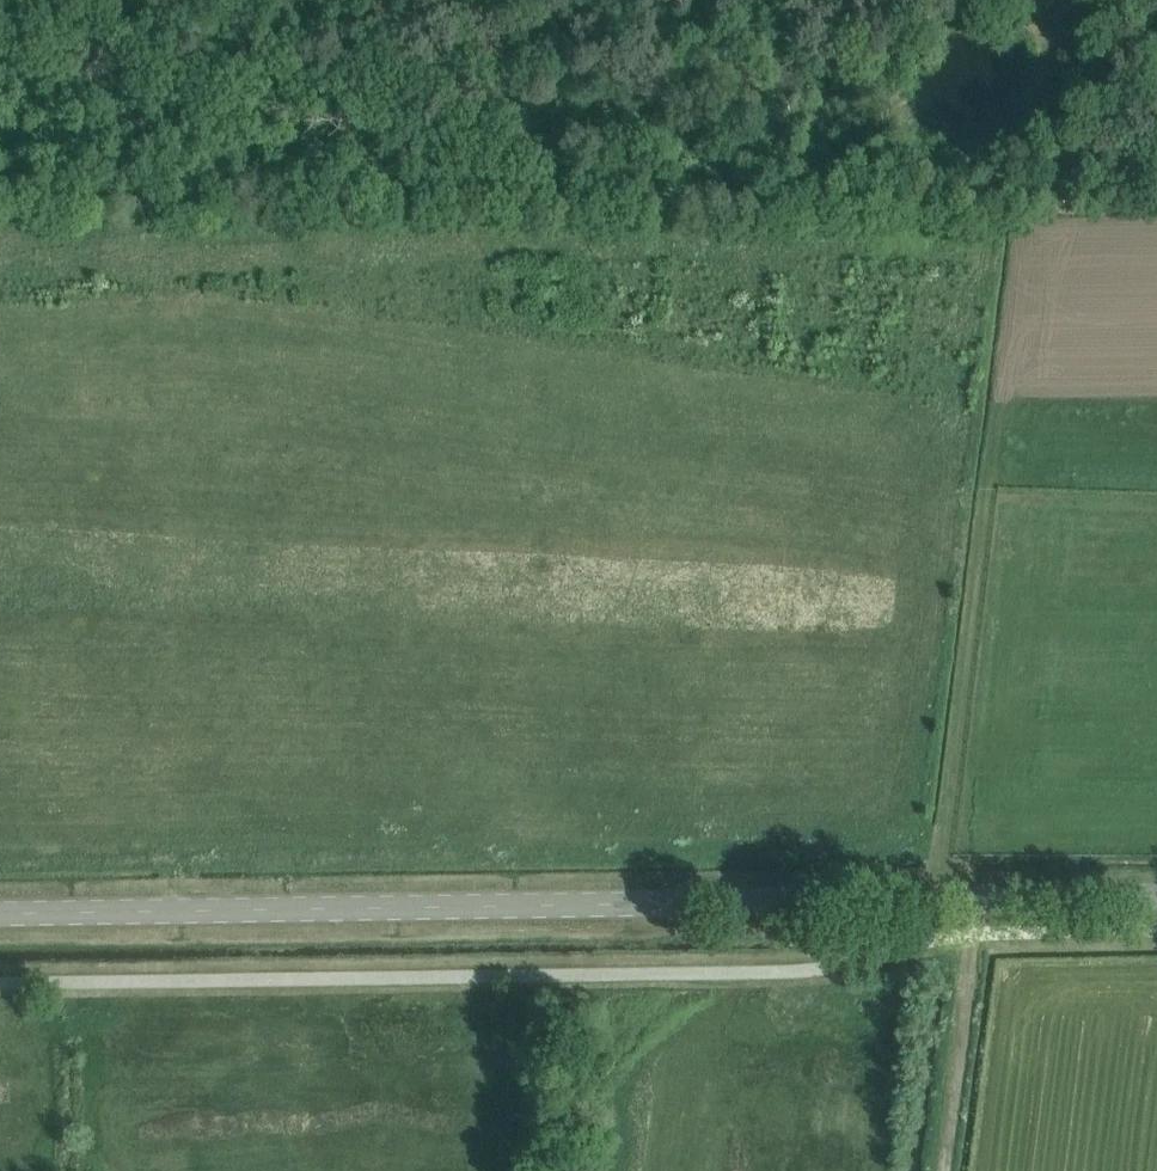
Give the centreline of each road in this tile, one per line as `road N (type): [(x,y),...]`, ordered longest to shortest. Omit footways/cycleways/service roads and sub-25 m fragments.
road 1 (tertiary): [(0,911),(1156,899)]
road 2 (track): [(938,1170),(968,899)]

